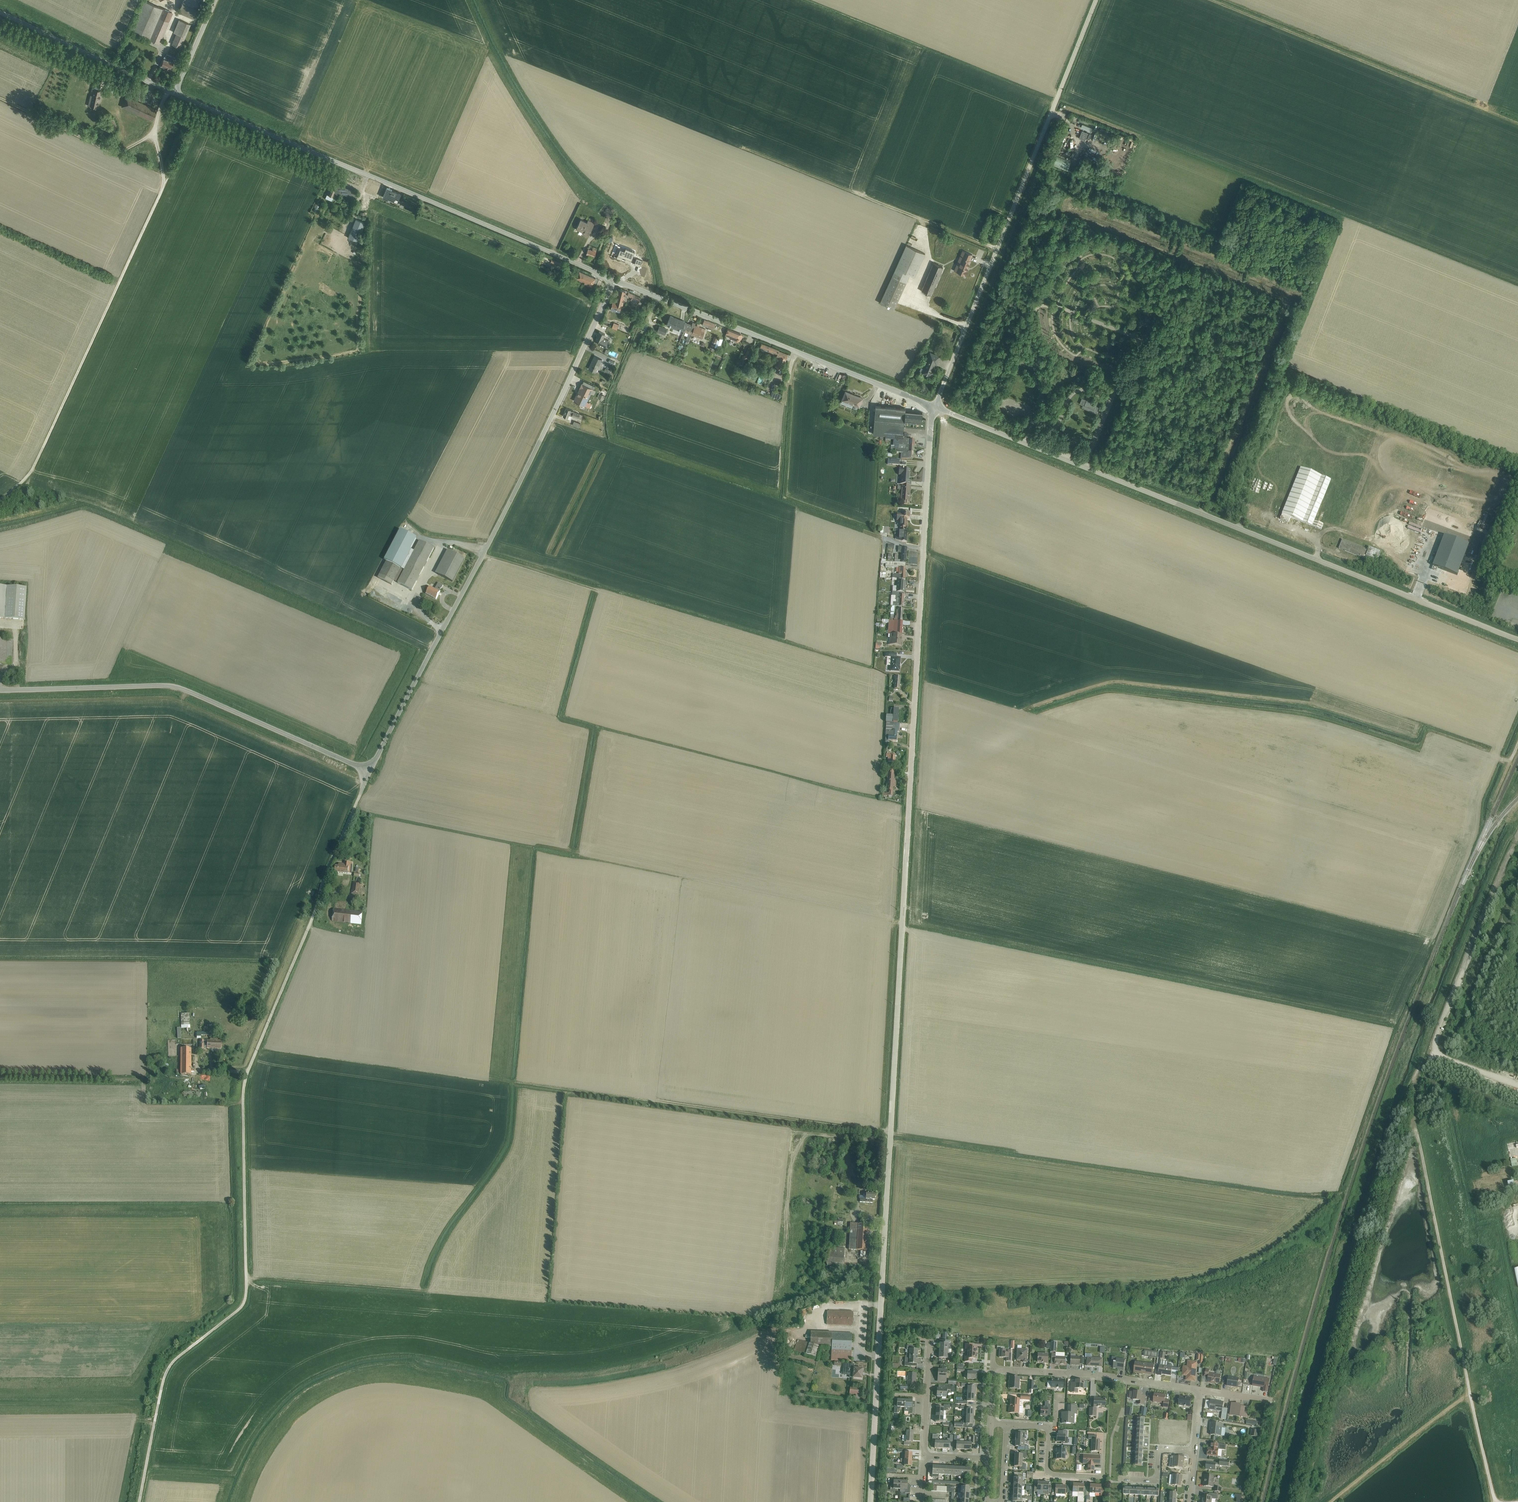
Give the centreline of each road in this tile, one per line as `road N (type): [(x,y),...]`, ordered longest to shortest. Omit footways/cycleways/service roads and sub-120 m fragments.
road 1 (unclassified): [(871,1501),(935,408)]
road 2 (unclassified): [(139,1501),(167,1371),(245,1301),(246,1079),(369,772)]
road 3 (track): [(1274,1501),(1354,1205),(1400,1070),(1503,836),(1517,830)]
road 4 (unclassified): [(1517,639),(935,408)]
road 5 (unclassified): [(369,772),(614,280)]
road 6 (unclassified): [(614,280),(175,93)]
road 7 (track): [(1439,1056),(1417,1071),(1413,1121),(1496,1501)]
road 8 (unclassified): [(935,408),(1096,0)]
road 9 (track): [(891,1133),(489,1078)]
road 10 (unclassified): [(0,691),(175,687),(369,772)]
road 11 (track): [(0,1211),(225,1208),(228,1294),(182,1334)]
road 12 (track): [(164,181),(33,468),(0,499)]
road 13 (unclassified): [(935,408),(614,280)]
road 14 (track): [(997,249),(746,148)]
road 15 (track): [(0,1394),(128,1394),(174,1338),(199,1341)]
road 16 (track): [(168,91),(152,133),(117,152),(0,98)]
road 17 (residential): [(1200,1391),(992,1369)]
road 18 (track): [(428,1291),(246,1277),(255,1287)]
road 19 (track): [(0,1077),(193,1075)]
road 20 (unclassified): [(175,93),(0,12)]
road 21 (track): [(770,1307),(781,1286),(791,1162),(803,1140),(819,1134)]
road 22 (track): [(1469,1398),(1329,1501)]
road 23 (track): [(0,1406),(132,1405),(141,1420)]
road 24 (track): [(483,555),(598,591)]

